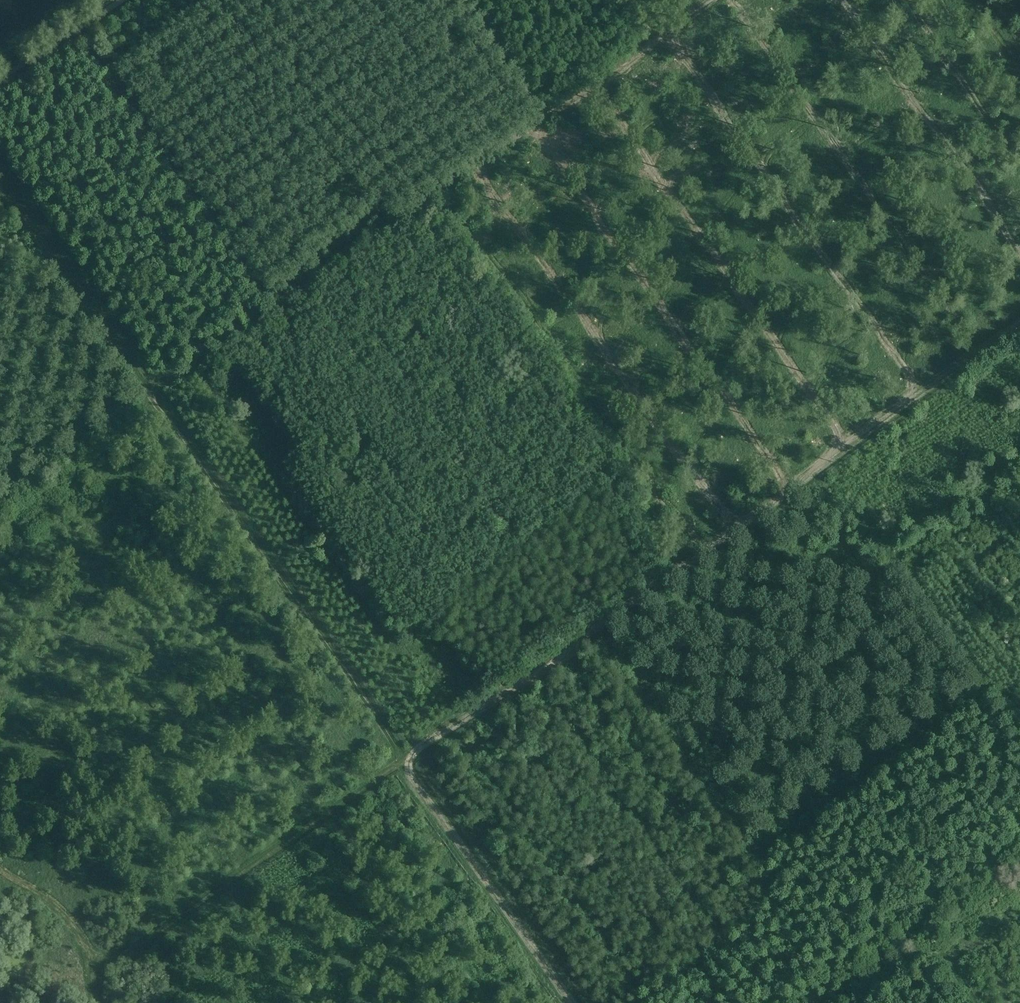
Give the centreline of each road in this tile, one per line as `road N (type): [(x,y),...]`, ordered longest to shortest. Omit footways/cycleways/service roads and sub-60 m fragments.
road 1 (track): [(1019,330),(153,937),(102,959)]
road 2 (track): [(0,181),(573,1002)]
road 3 (track): [(707,0),(150,393)]
road 4 (track): [(0,871),(48,901),(102,959),(106,1002)]

